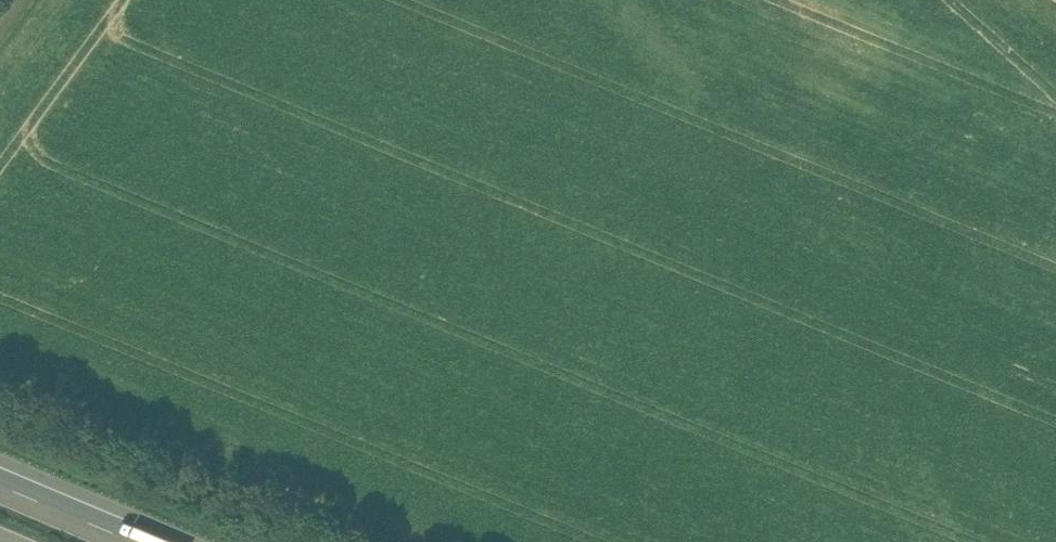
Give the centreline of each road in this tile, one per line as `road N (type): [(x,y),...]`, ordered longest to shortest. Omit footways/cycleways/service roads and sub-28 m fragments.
road 1 (motorway): [(150,541),(0,483)]

